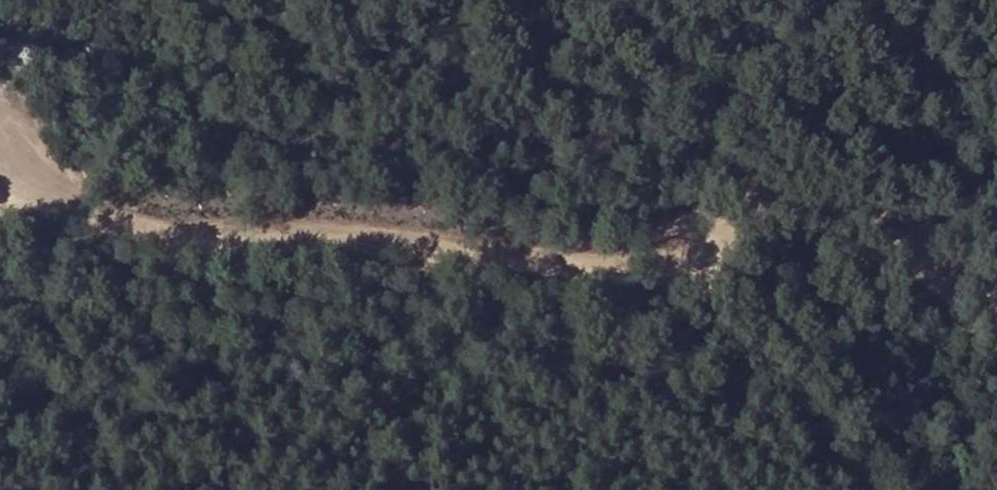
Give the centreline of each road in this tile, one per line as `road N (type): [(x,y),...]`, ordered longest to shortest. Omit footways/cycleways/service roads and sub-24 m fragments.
road 1 (track): [(0,216),(31,210),(102,262),(285,274),(542,320),(629,304),(709,242),(795,225),(940,325),(996,334)]

